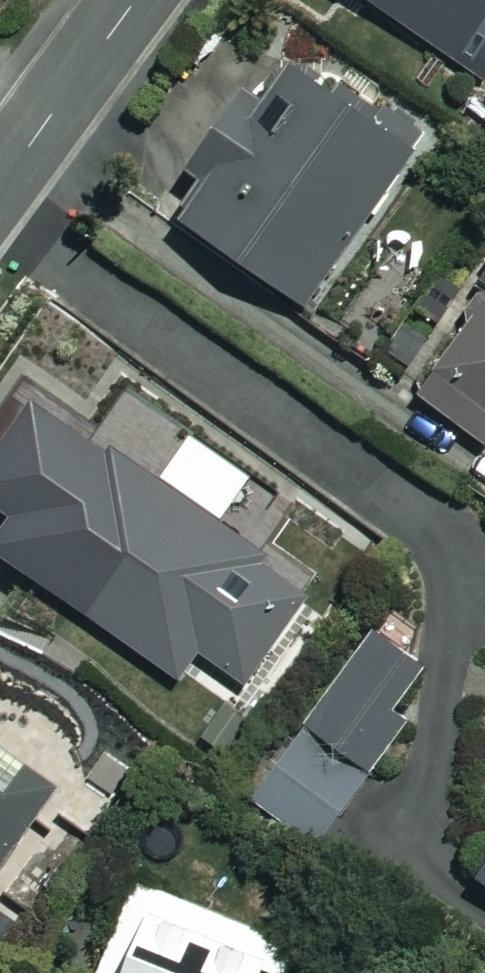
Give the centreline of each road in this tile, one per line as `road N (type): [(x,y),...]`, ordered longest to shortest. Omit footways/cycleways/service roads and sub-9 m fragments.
road 1 (residential): [(0,185),(137,0)]

